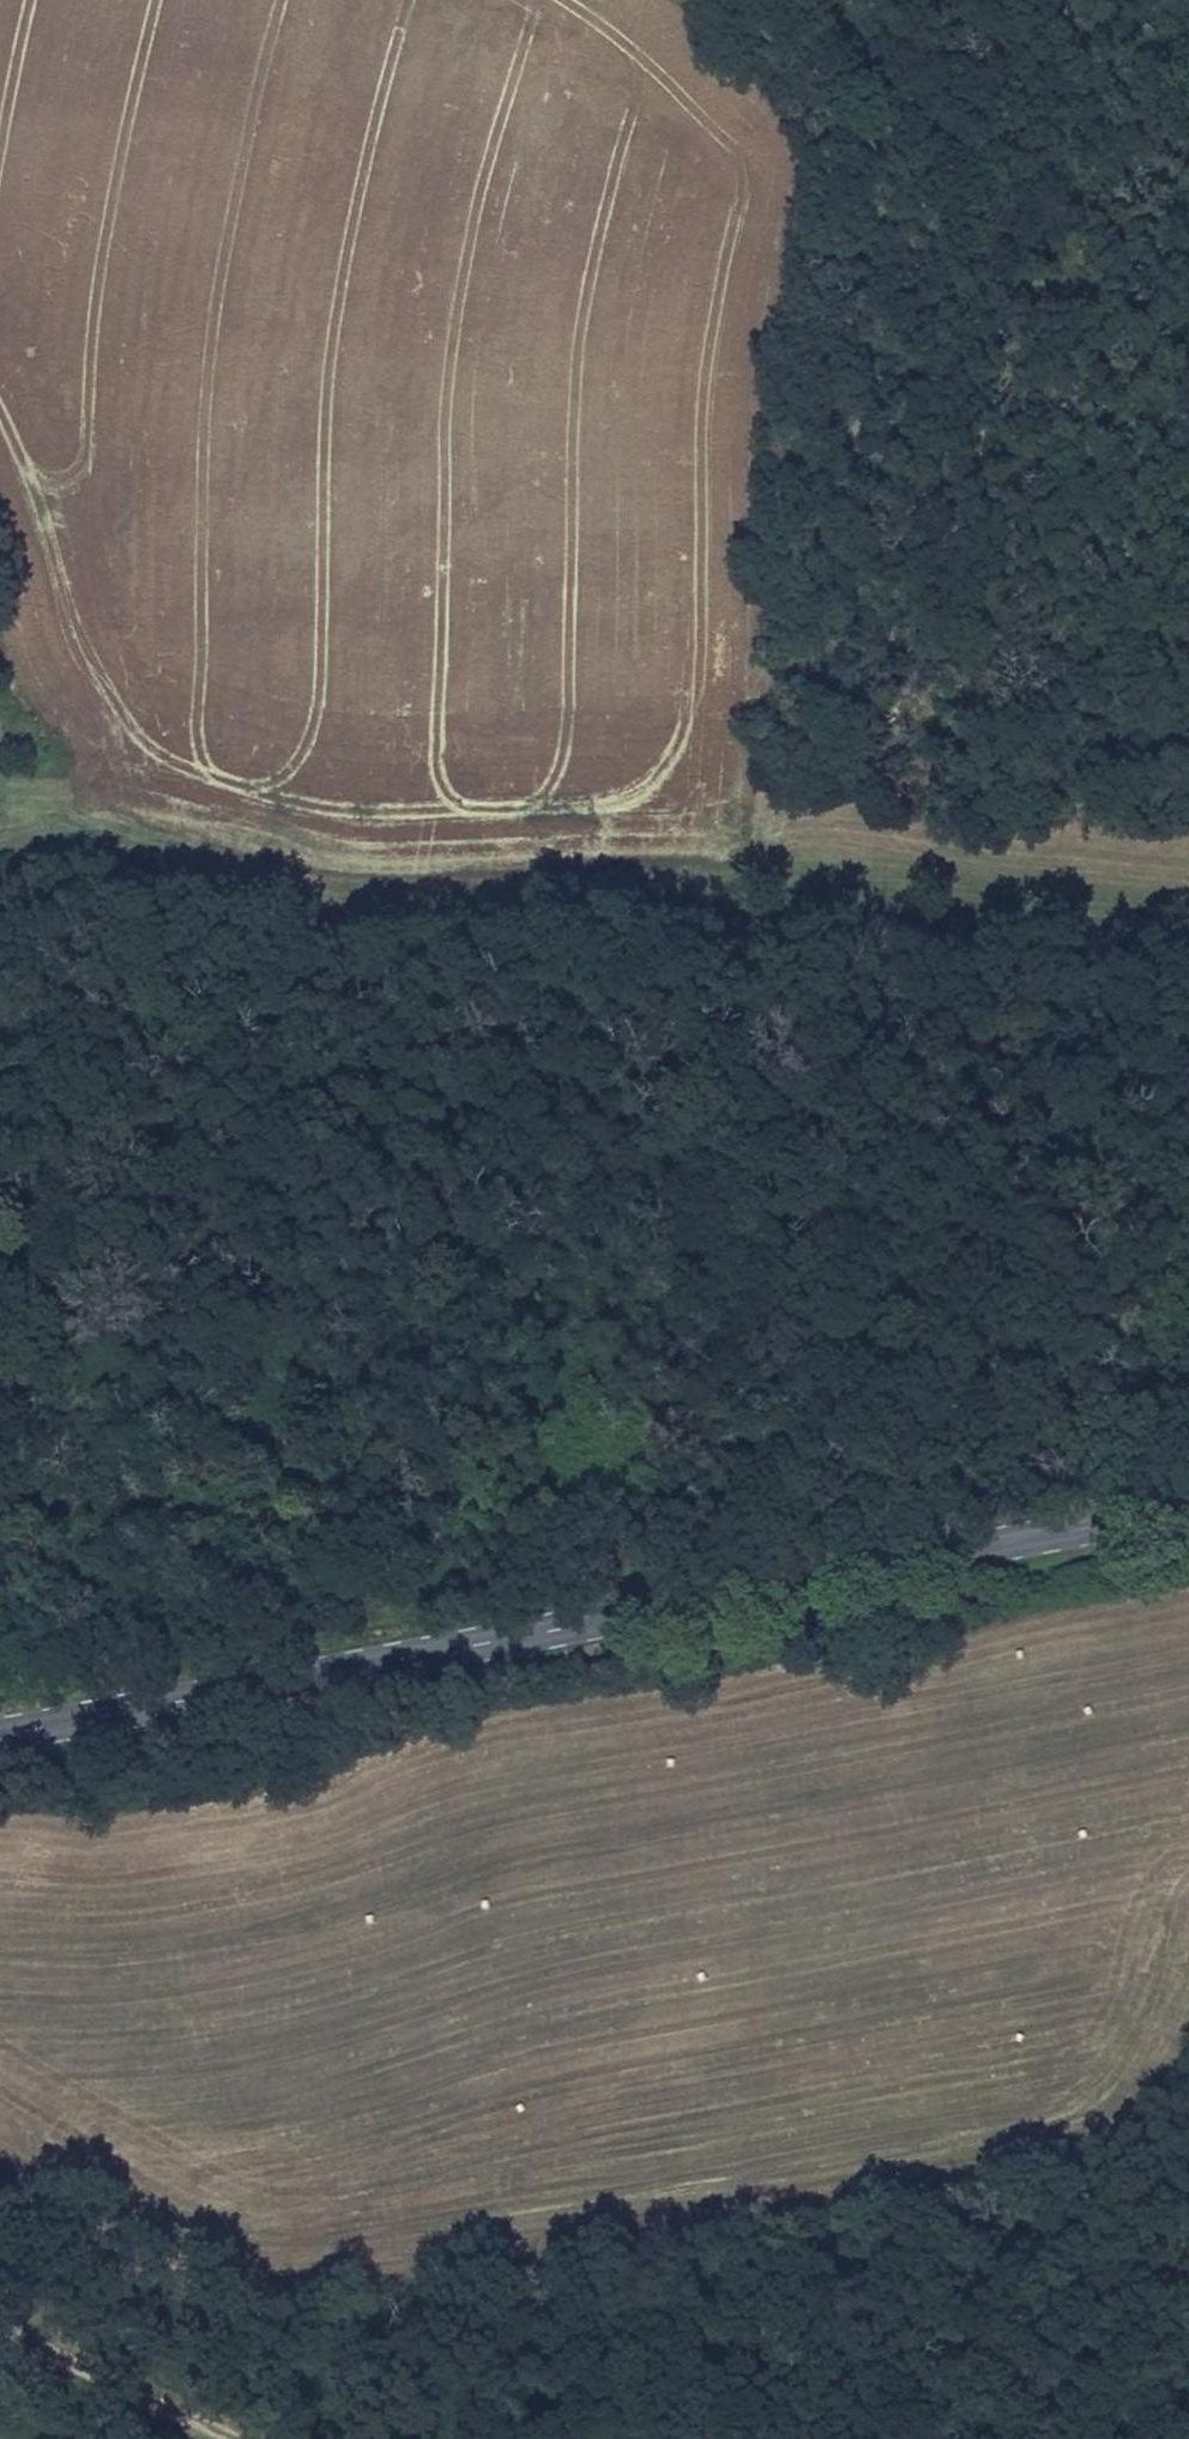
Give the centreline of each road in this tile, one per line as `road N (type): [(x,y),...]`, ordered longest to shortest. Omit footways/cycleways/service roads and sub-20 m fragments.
road 1 (primary): [(0,1733),(1188,1508)]

